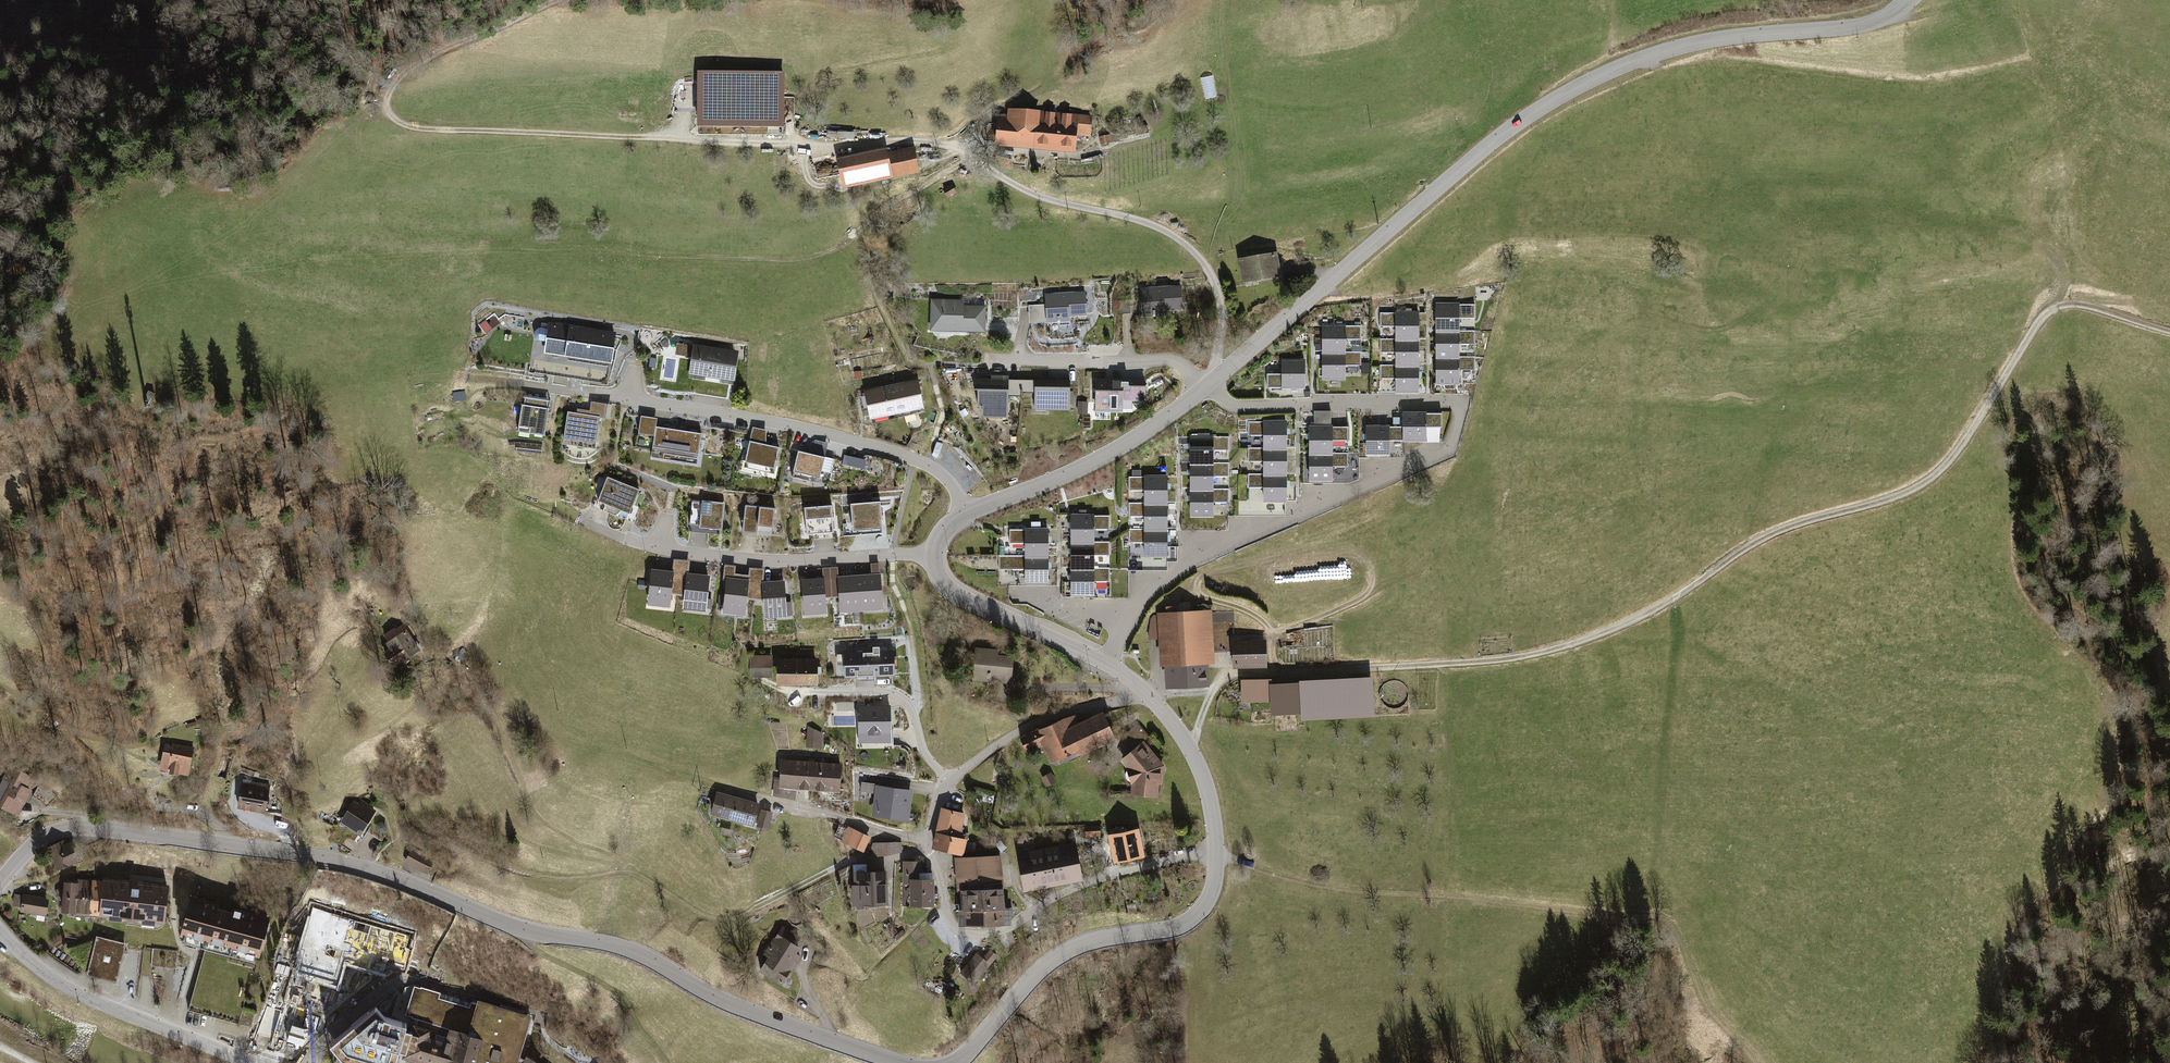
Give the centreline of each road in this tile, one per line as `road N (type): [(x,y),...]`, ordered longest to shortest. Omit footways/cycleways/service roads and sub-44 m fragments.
road 1 (track): [(1188,745),(1209,694),(1231,675),(1510,660),(1573,644),(1632,620),(1796,523),(1922,484),(1956,451),(2039,319),(2056,305),(2169,332)]
road 2 (tertiary): [(0,883),(33,844),(75,827),(343,862),(522,932),(615,945),(716,999),(899,1062)]
road 3 (tertiary): [(1206,387),(1490,143),(1551,101),(1668,52),(1862,25),(1908,0)]
road 4 (residential): [(1106,665),(1128,614),(1161,580),(1204,553),(1446,450),(1458,403),(1233,406),(1206,387)]
road 5 (residential): [(1149,696),(1039,722),(948,782),(927,839),(944,912),(964,934),(989,934),(1082,884),(1216,852)]
road 6 (track): [(1216,852),(1297,884),(1663,920),(1702,997),(1754,1062)]
road 7 (track): [(398,0),(381,79),(385,113),(406,128),(848,146)]
road 8 (residential): [(969,514),(940,473),(914,459),(770,422),(623,396)]
road 9 (track): [(0,524),(53,542),(105,544),(157,518),(189,446),(315,412)]
road 10 (tertiary): [(954,1062),(1030,979),(1067,952),(1190,921),(1213,891),(1216,852)]
road 11 (residential): [(0,931),(63,984),(250,1062)]
road 12 (track): [(224,844),(220,828),(201,812),(139,800),(0,686)]
road 13 (residential): [(934,555),(799,562),(657,544)]
road 14 (tertiary): [(969,514),(1110,453),(1206,387)]
road 15 (residential): [(1206,387),(1167,359),(995,360)]
road 16 (tertiary): [(1106,665),(962,597),(938,575),(934,555)]
road 17 (track): [(566,0),(431,56),(382,93)]
road 18 (tertiary): [(1216,852),(1203,777),(1149,696)]

